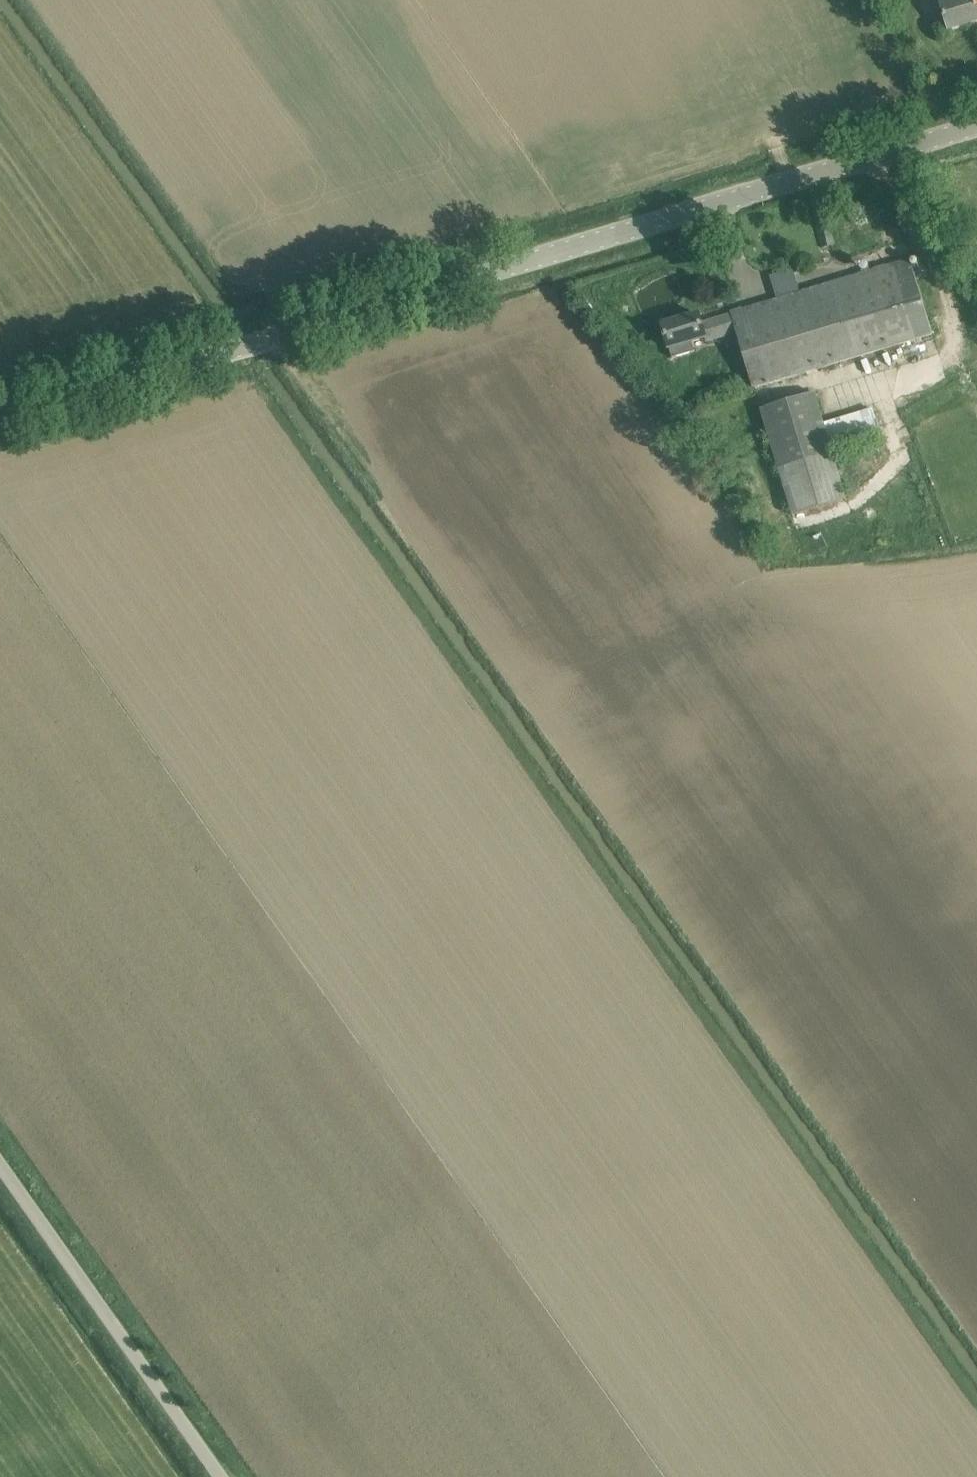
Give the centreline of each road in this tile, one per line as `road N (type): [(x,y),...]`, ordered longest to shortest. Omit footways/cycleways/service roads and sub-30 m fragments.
road 1 (unclassified): [(0,422),(976,128)]
road 2 (unclassified): [(219,1476),(0,1166)]

